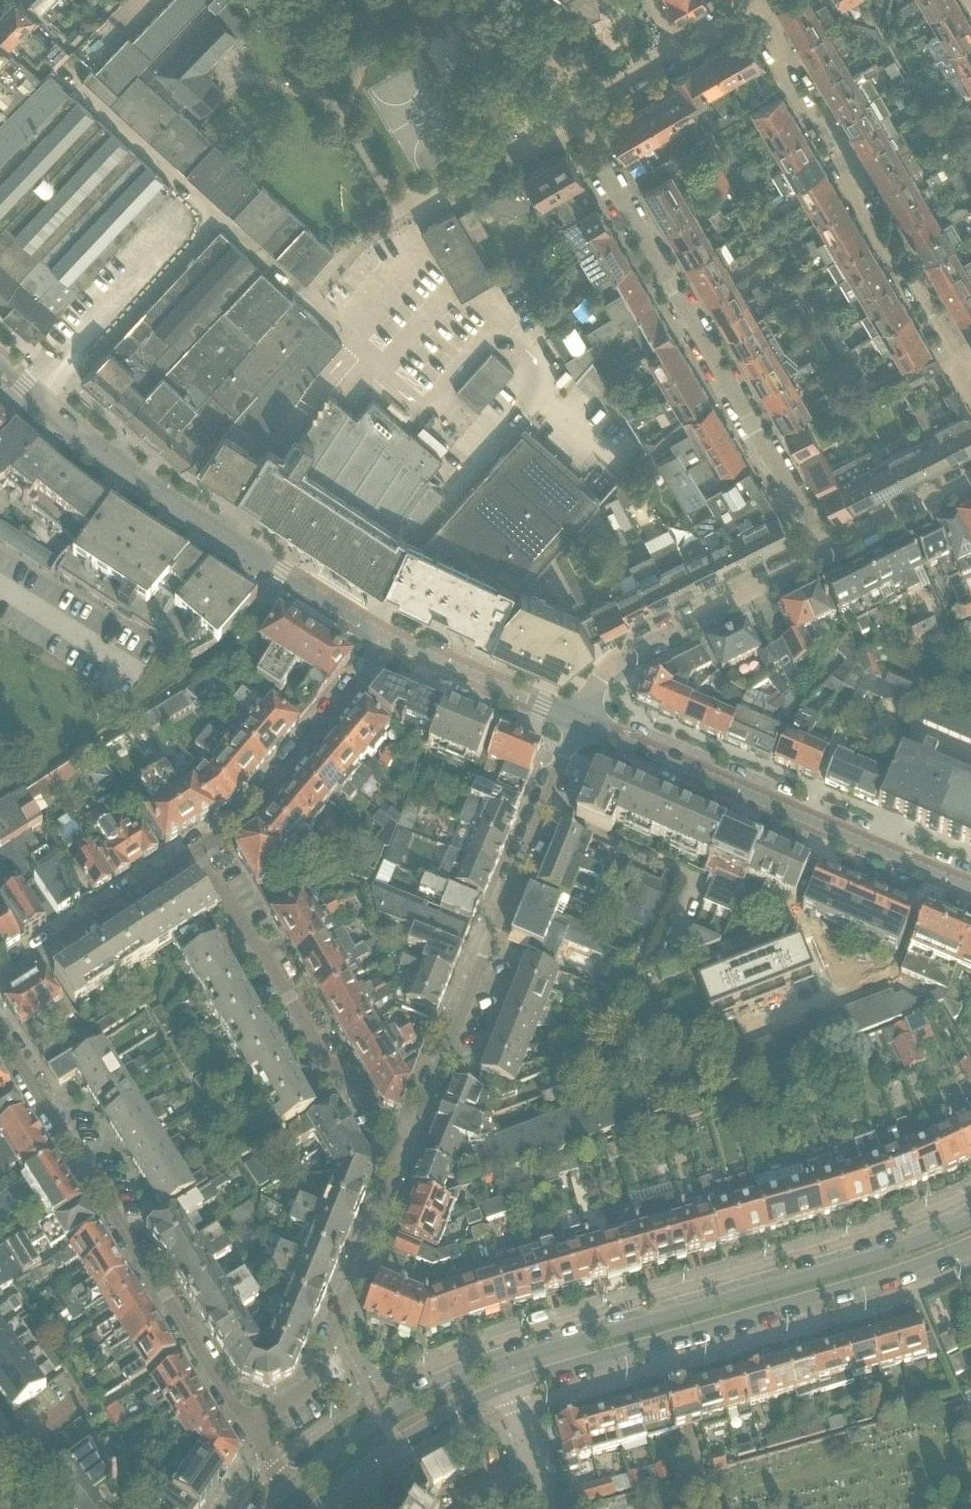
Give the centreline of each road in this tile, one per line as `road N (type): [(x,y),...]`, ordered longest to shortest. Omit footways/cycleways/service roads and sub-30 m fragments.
road 1 (secondary): [(970,1217),(892,1249),(476,1373),(381,1416),(288,1483)]
road 2 (residential): [(820,557),(576,115)]
road 3 (residential): [(398,1163),(579,720)]
road 4 (residential): [(0,1027),(253,1425)]
road 5 (secondary): [(522,1381),(970,1243)]
road 6 (residential): [(970,376),(758,1)]
road 7 (tertiary): [(579,720),(970,890)]
road 8 (tertiary): [(46,407),(223,536),(388,640)]
road 9 (residential): [(398,1163),(214,847)]
road 10 (residential): [(253,1425),(332,1336),(398,1163)]
road 11 (residential): [(579,720),(618,661),(820,557)]
road 12 (residential): [(388,640),(294,771),(214,847)]
road 13 (residential): [(214,847),(0,980)]
road 14 (secondary): [(312,1508),(397,1442),(522,1381)]
road 15 (tertiary): [(388,640),(579,720)]
road 16 (residential): [(401,220),(576,115)]
road 17 (residential): [(820,557),(970,481)]
road 18 (residential): [(522,1381),(549,1508)]

